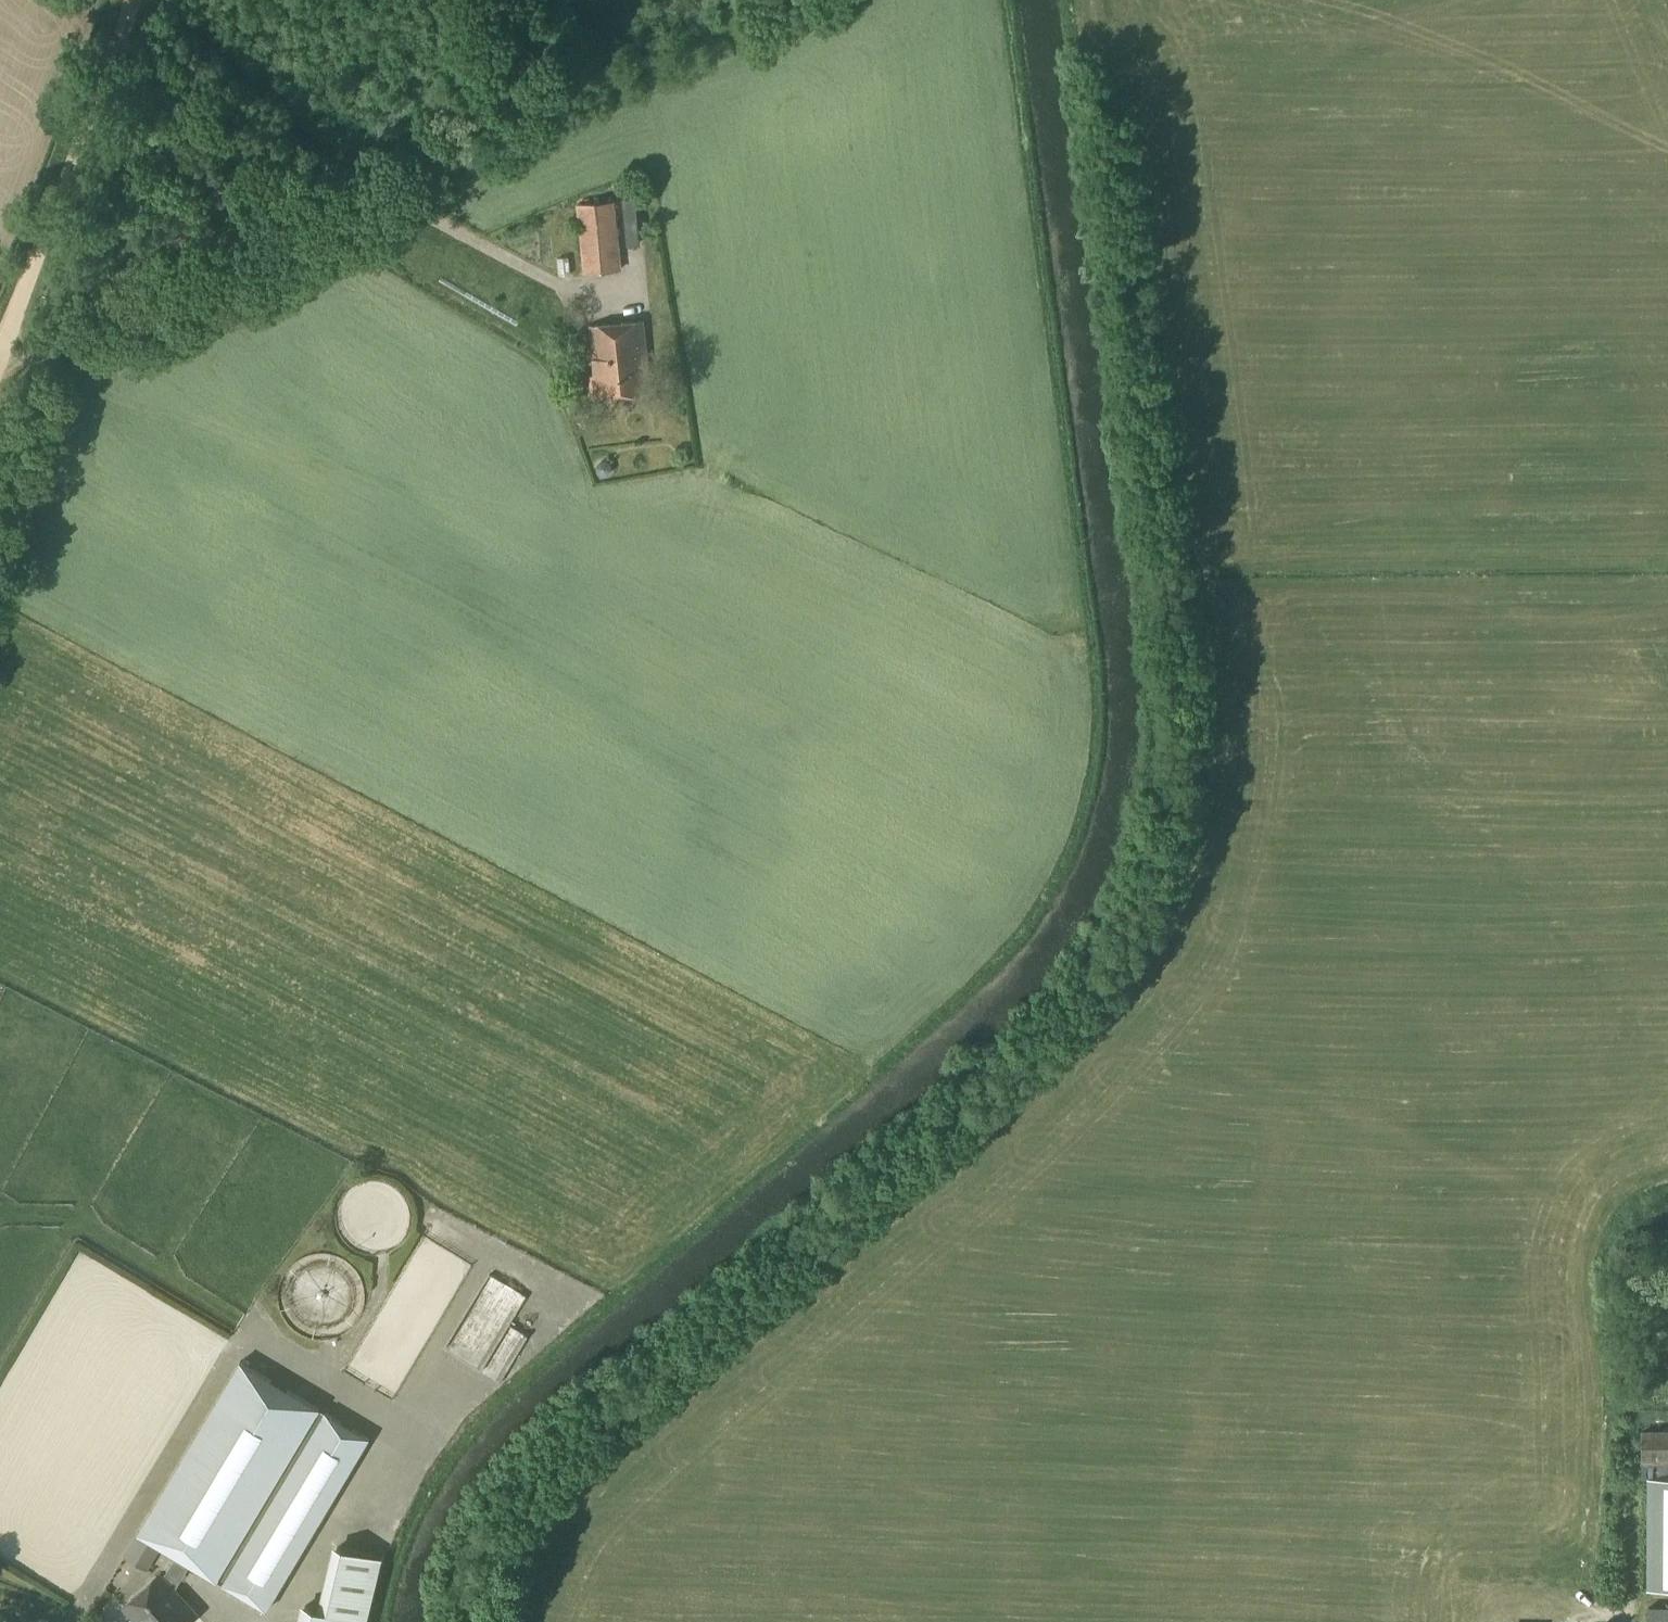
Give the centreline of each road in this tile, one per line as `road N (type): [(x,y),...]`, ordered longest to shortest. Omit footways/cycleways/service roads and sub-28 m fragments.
road 1 (track): [(0,365),(138,0)]

